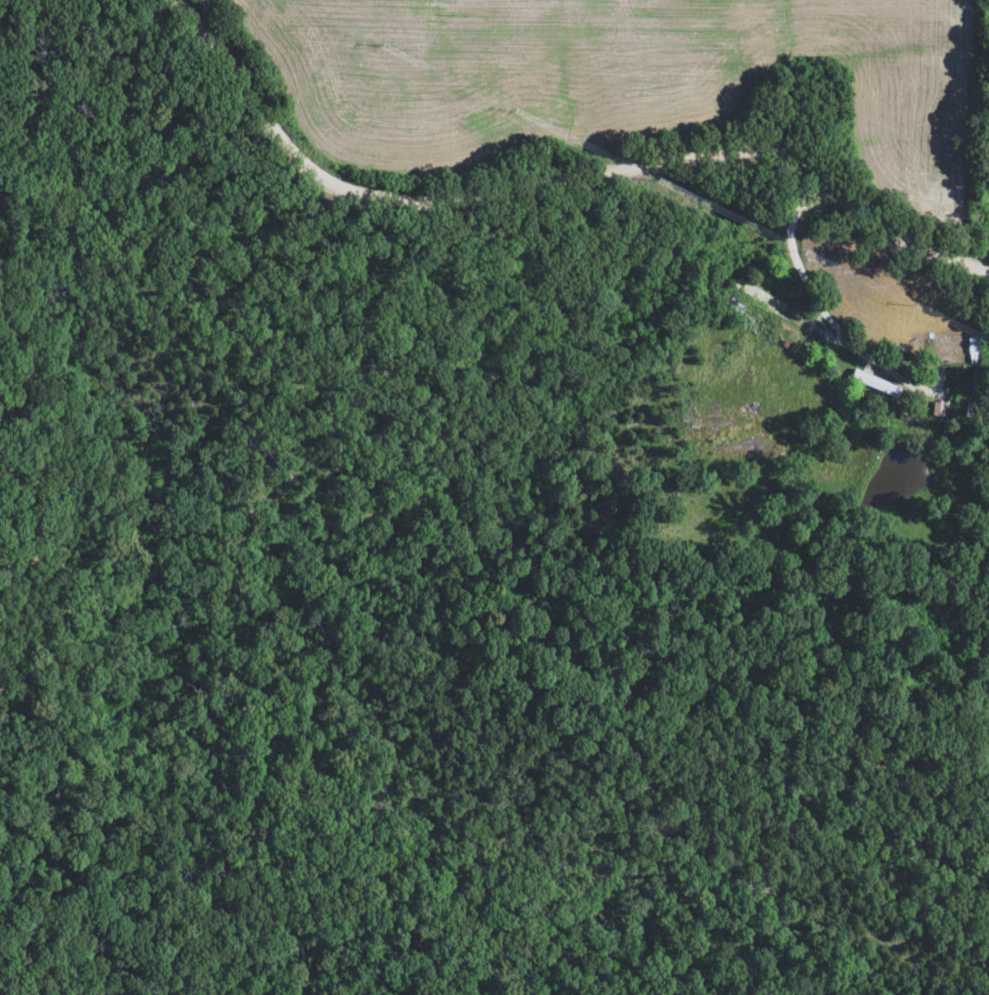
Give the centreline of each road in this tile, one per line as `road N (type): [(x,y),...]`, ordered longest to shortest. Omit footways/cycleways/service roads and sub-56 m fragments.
road 1 (residential): [(176,0),(293,152),(324,183),(367,203),(475,231),(562,186),(599,178),(761,175),(867,204),(988,274)]

